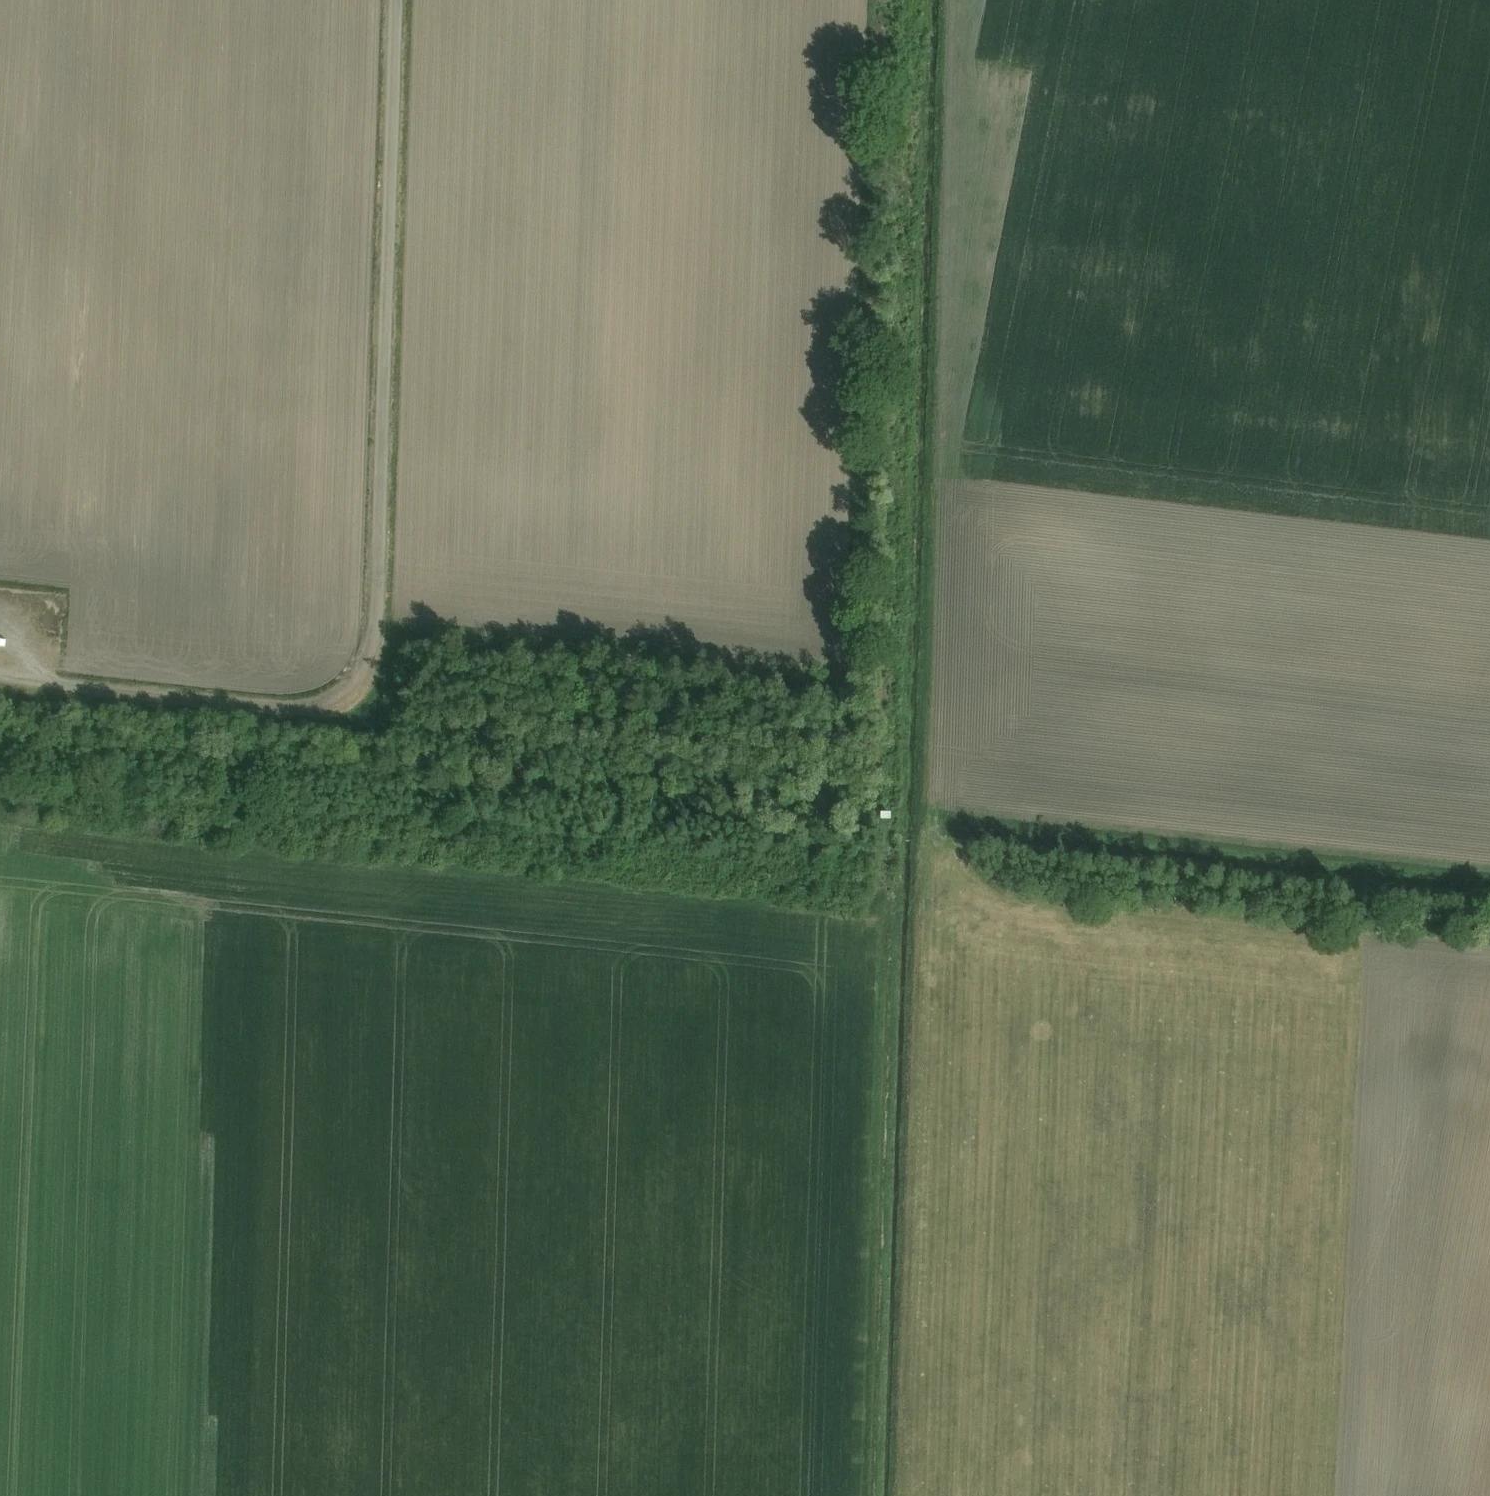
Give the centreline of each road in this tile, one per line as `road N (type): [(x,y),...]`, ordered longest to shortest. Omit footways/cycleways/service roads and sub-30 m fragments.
road 1 (track): [(397,0),(377,611),(369,659),(354,684),(319,706),(299,708),(65,686),(0,673)]

